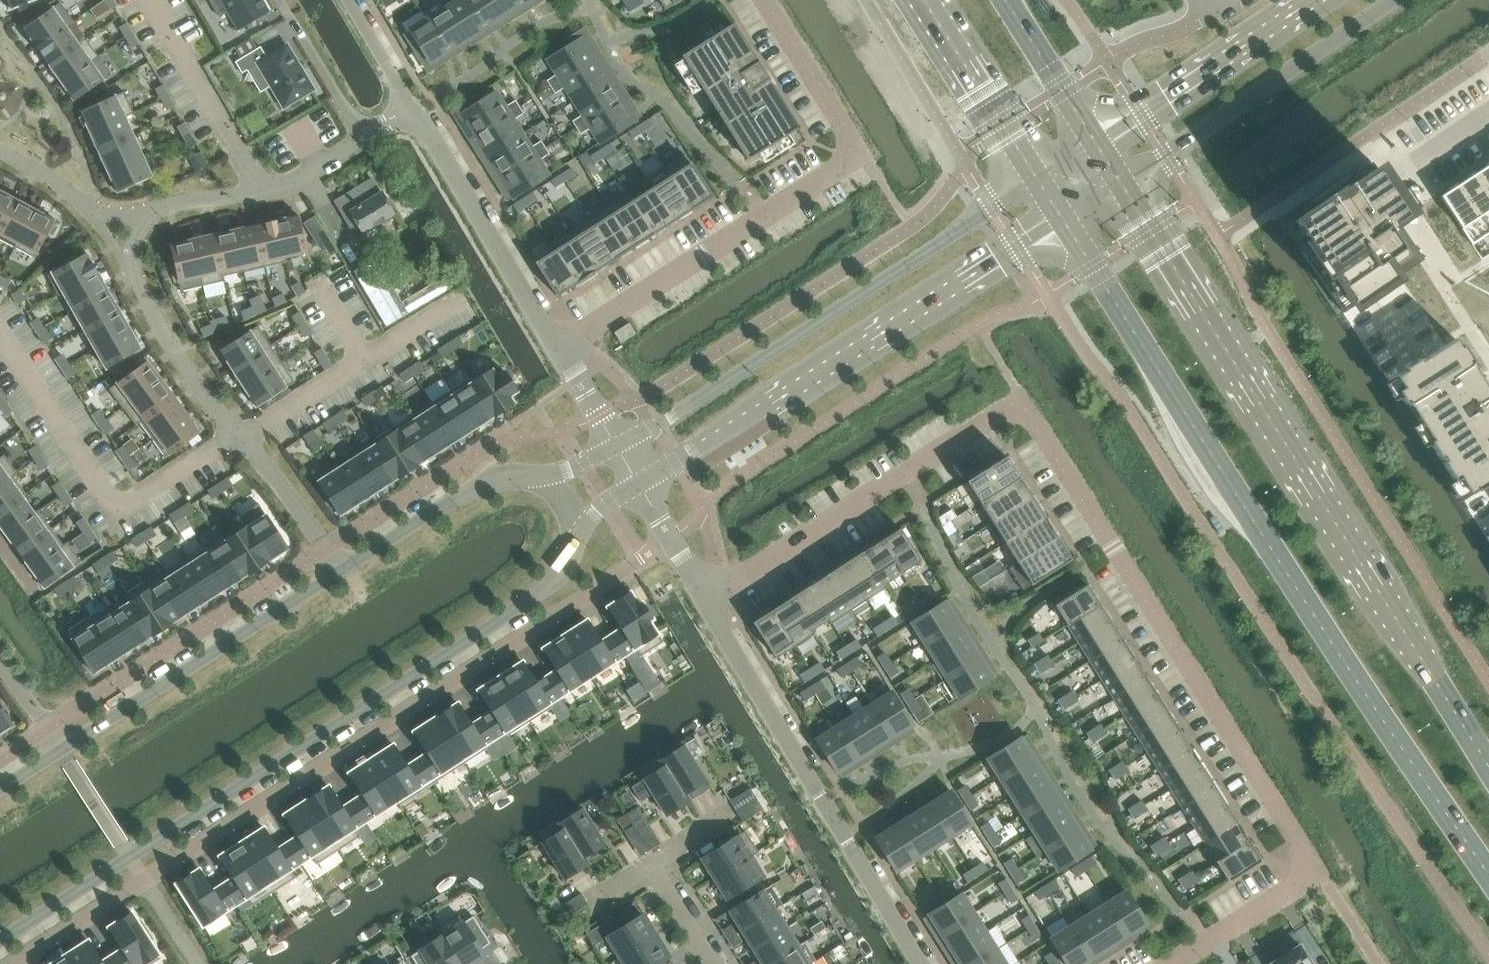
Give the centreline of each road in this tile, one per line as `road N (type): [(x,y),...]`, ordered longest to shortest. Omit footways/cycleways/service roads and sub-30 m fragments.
road 1 (residential): [(1177,963),(1319,872),(1021,404),(725,592),(703,596)]
road 2 (primary): [(1068,220),(1231,485),(1488,872)]
road 3 (residential): [(15,963),(645,557)]
road 4 (tertiary): [(0,941),(554,580),(579,530)]
road 5 (primary): [(1488,764),(1122,184)]
road 6 (residential): [(761,0),(858,149),(847,166),(562,349)]
road 7 (tertiary): [(638,484),(1068,220)]
road 8 (tertiary): [(1040,178),(617,446)]
road 9 (residential): [(921,963),(703,596)]
road 10 (tertiary): [(340,570),(0,794)]
road 11 (residential): [(340,570),(164,338),(132,258)]
road 12 (tertiary): [(1122,184),(1397,0)]
road 13 (residential): [(1488,114),(1394,175),(1420,214),(1409,223),(1488,357)]
road 14 (residential): [(145,220),(306,179),(412,113)]
road 15 (residential): [(412,113),(562,349)]
road 16 (tertiary): [(1318,0),(1097,144)]
road 17 (tertiary): [(548,477),(465,490),(340,570)]
road 18 (primary): [(926,0),(1040,178)]
road 19 (primary): [(1097,144),(1008,0)]
road 20 (residential): [(345,0),(412,113)]

